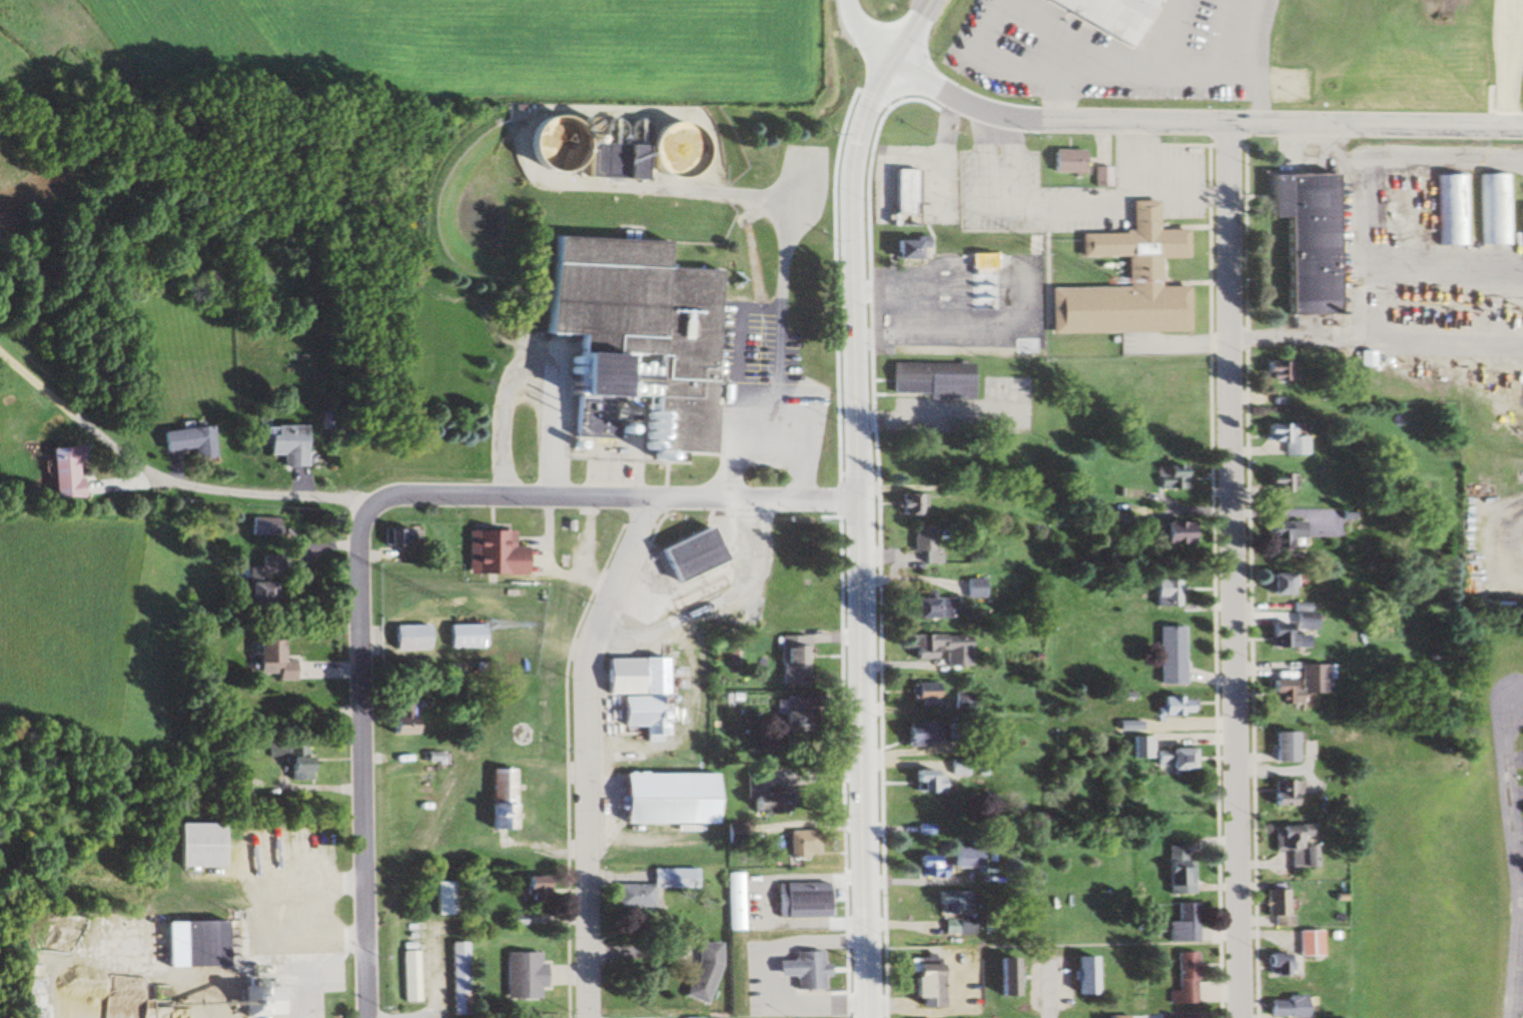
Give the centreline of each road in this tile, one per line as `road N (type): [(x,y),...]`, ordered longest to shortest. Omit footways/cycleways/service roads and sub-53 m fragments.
road 1 (primary): [(866,1017),(856,151),(870,97),(926,0)]
road 2 (residential): [(1237,1017),(1224,116)]
road 3 (residential): [(1522,123),(970,118),(940,110),(890,58)]
road 4 (residential): [(591,1017),(586,678),(656,500)]
road 5 (residential): [(371,1017),(366,498)]
road 6 (residential): [(858,494),(366,498)]
road 7 (residential): [(366,498),(170,480),(0,360)]
road 8 (residential): [(1522,699),(1509,720),(1521,900),(1512,1017)]

